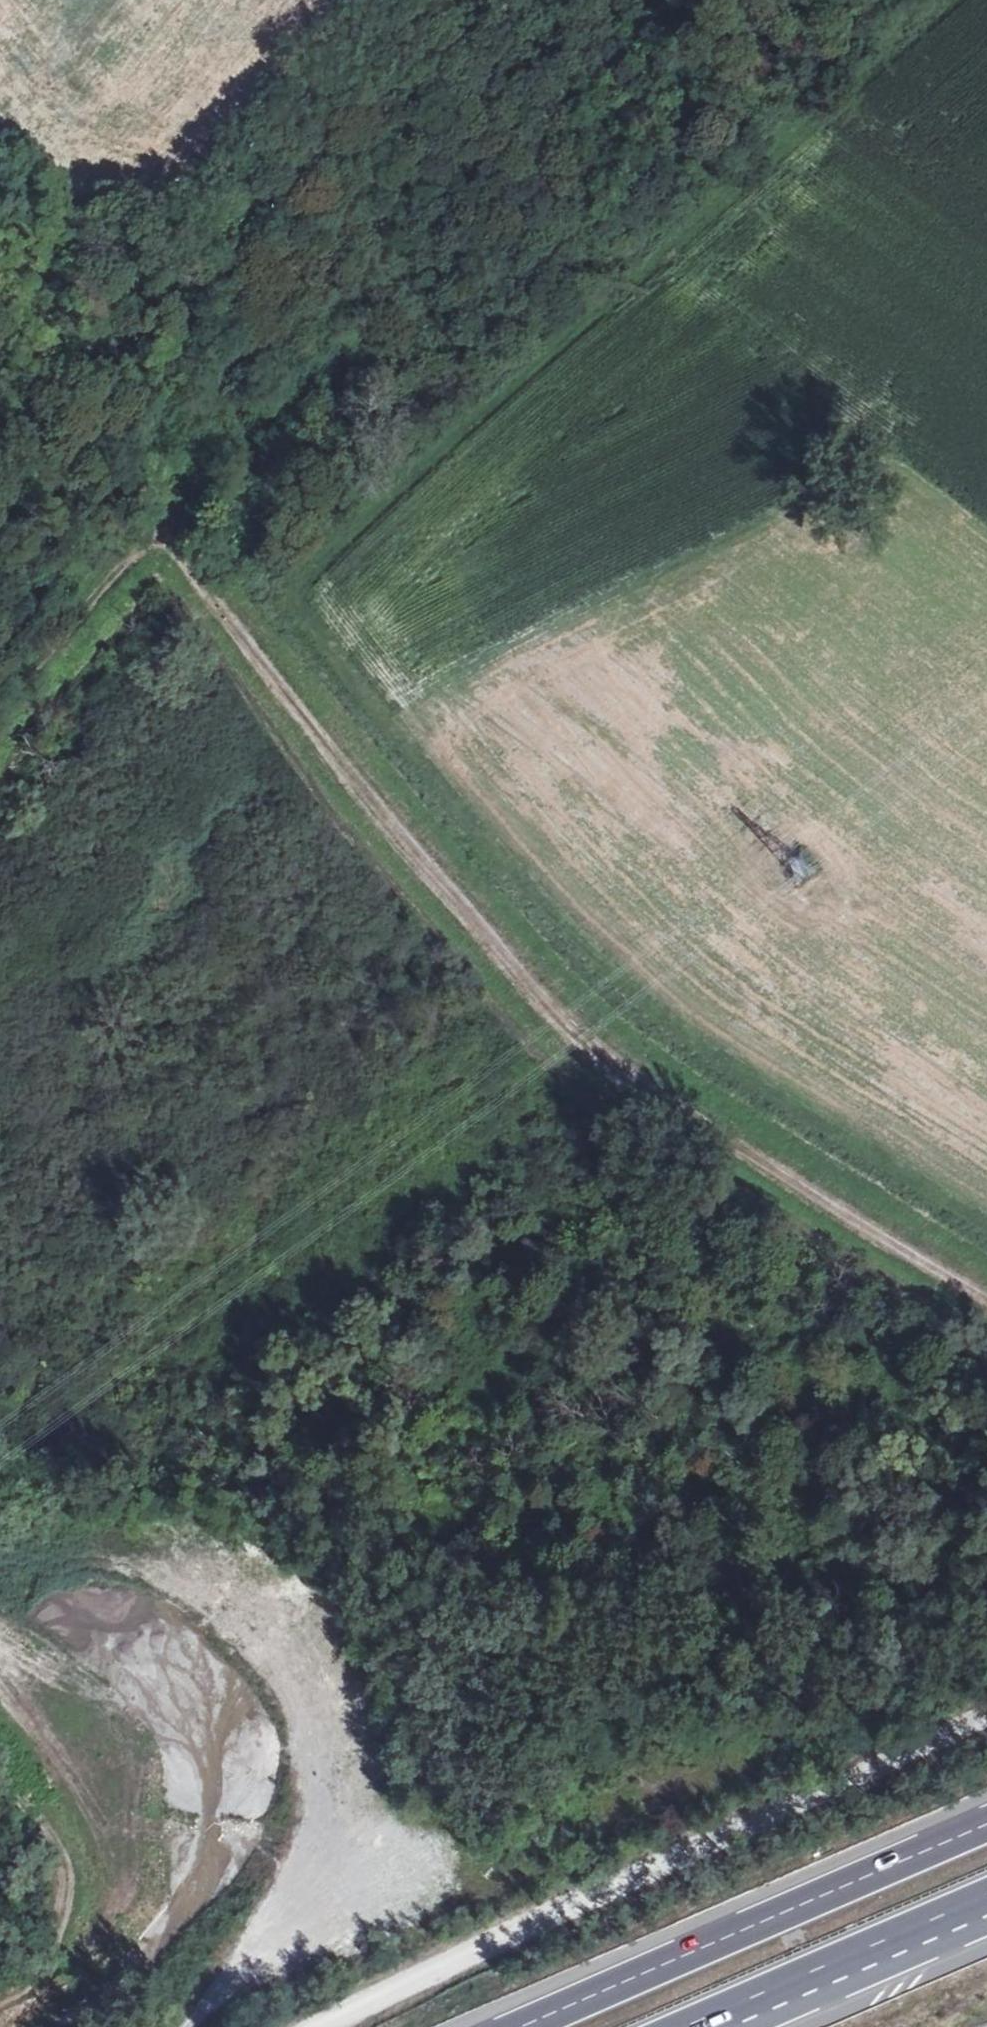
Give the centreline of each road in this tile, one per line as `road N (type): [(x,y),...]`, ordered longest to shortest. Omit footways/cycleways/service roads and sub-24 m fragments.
road 1 (track): [(307,2026),(986,1717)]
road 2 (motorway): [(986,1823),(518,2026)]
road 3 (motorway): [(692,2026),(986,1898)]

